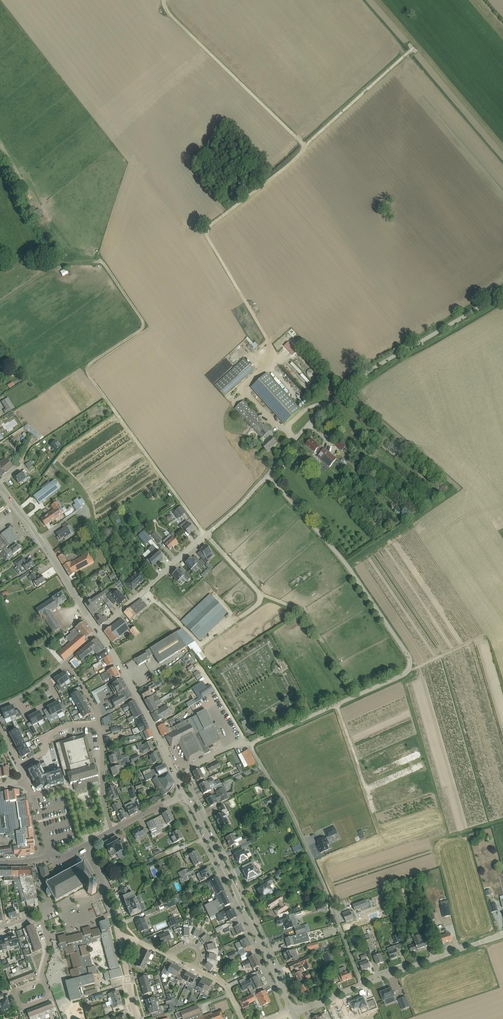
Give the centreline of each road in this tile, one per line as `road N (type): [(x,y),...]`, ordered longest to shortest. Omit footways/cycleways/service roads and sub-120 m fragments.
road 1 (residential): [(249,745),(406,672),(410,663),(347,563),(269,476)]
road 2 (track): [(207,535),(91,376),(89,364),(144,323),(97,261)]
road 3 (track): [(274,351),(206,232),(305,146)]
road 4 (residential): [(362,986),(302,836),(249,745)]
road 5 (secondary): [(293,1012),(181,796)]
road 6 (unclassified): [(99,632),(269,476)]
road 7 (track): [(163,0),(169,15),(305,146)]
road 8 (track): [(343,389),(502,292)]
road 9 (secondary): [(99,632),(0,487)]
road 10 (secondary): [(177,778),(99,632)]
road 11 (tertiary): [(362,986),(502,934)]
road 12 (track): [(502,762),(428,790),(415,778),(370,798)]
road 13 (track): [(406,53),(305,146)]

